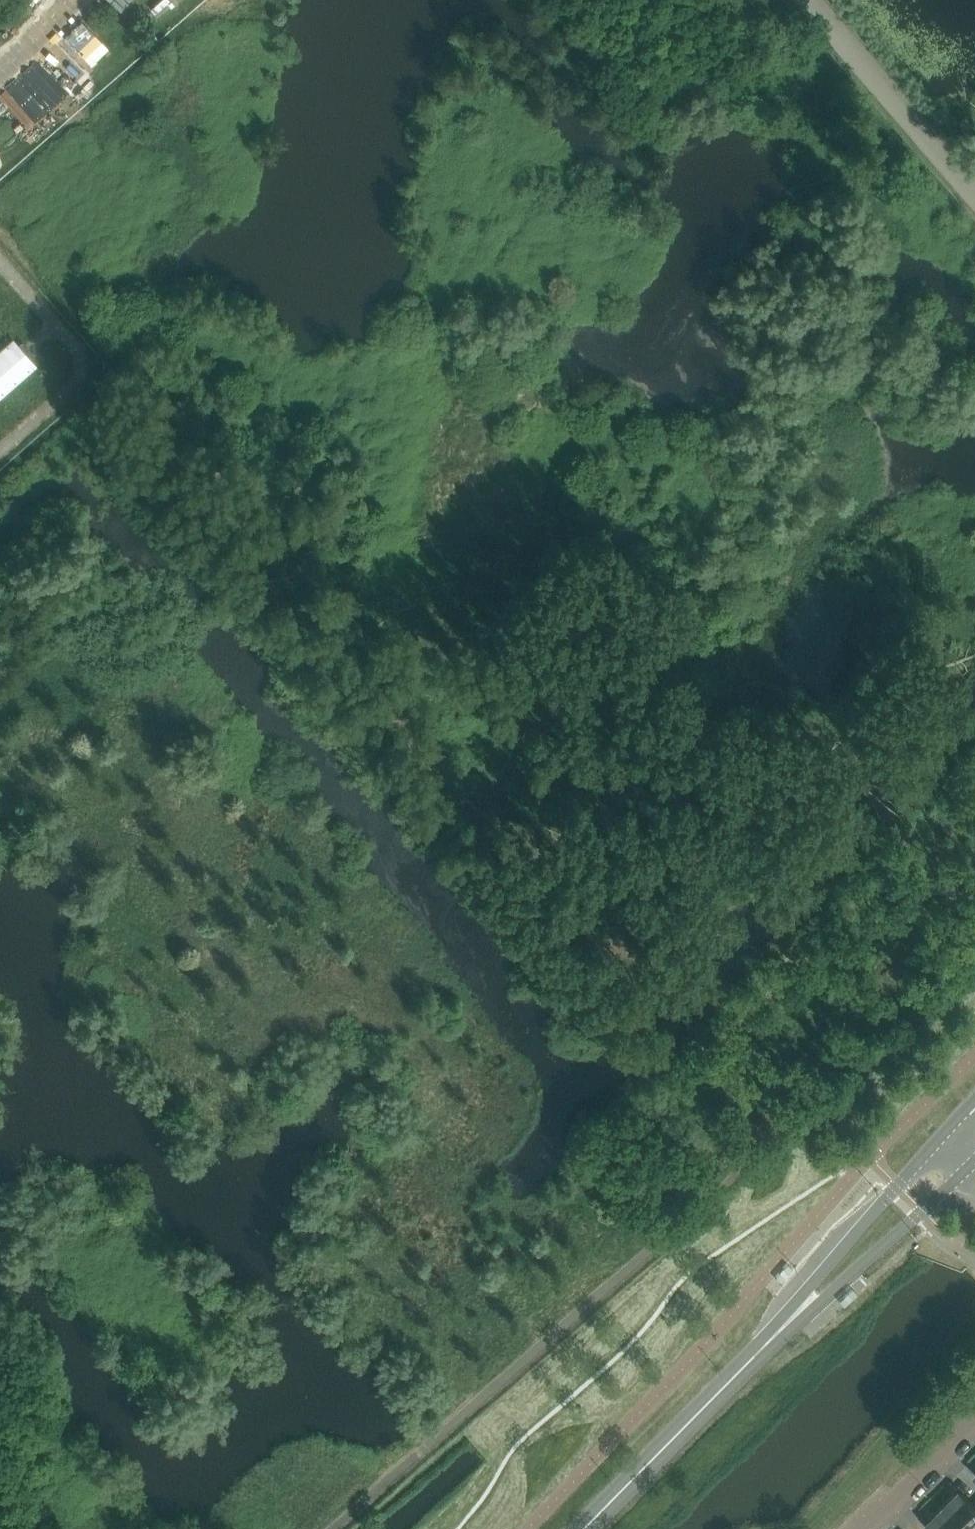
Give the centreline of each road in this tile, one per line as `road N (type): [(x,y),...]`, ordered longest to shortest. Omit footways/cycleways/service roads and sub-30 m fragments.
road 1 (secondary): [(585,1528),(776,1334)]
road 2 (secondary): [(939,1138),(776,1334)]
road 3 (secondary): [(776,1334),(969,1168)]
road 4 (residential): [(867,1528),(974,1417)]

